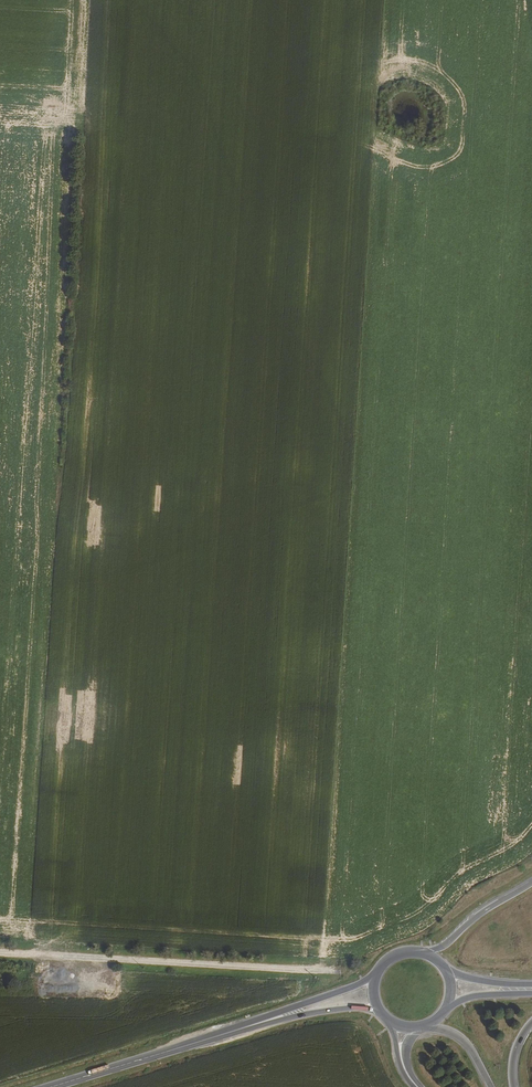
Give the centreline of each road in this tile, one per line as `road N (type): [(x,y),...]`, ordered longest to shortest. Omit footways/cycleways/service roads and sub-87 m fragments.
road 1 (track): [(0,957),(339,974)]
road 2 (primary): [(51,1086),(254,1024)]
road 3 (primary): [(376,976),(254,1024)]
road 4 (motorway): [(531,882),(424,954)]
road 5 (primary): [(254,1024),(341,1009),(380,1012)]

